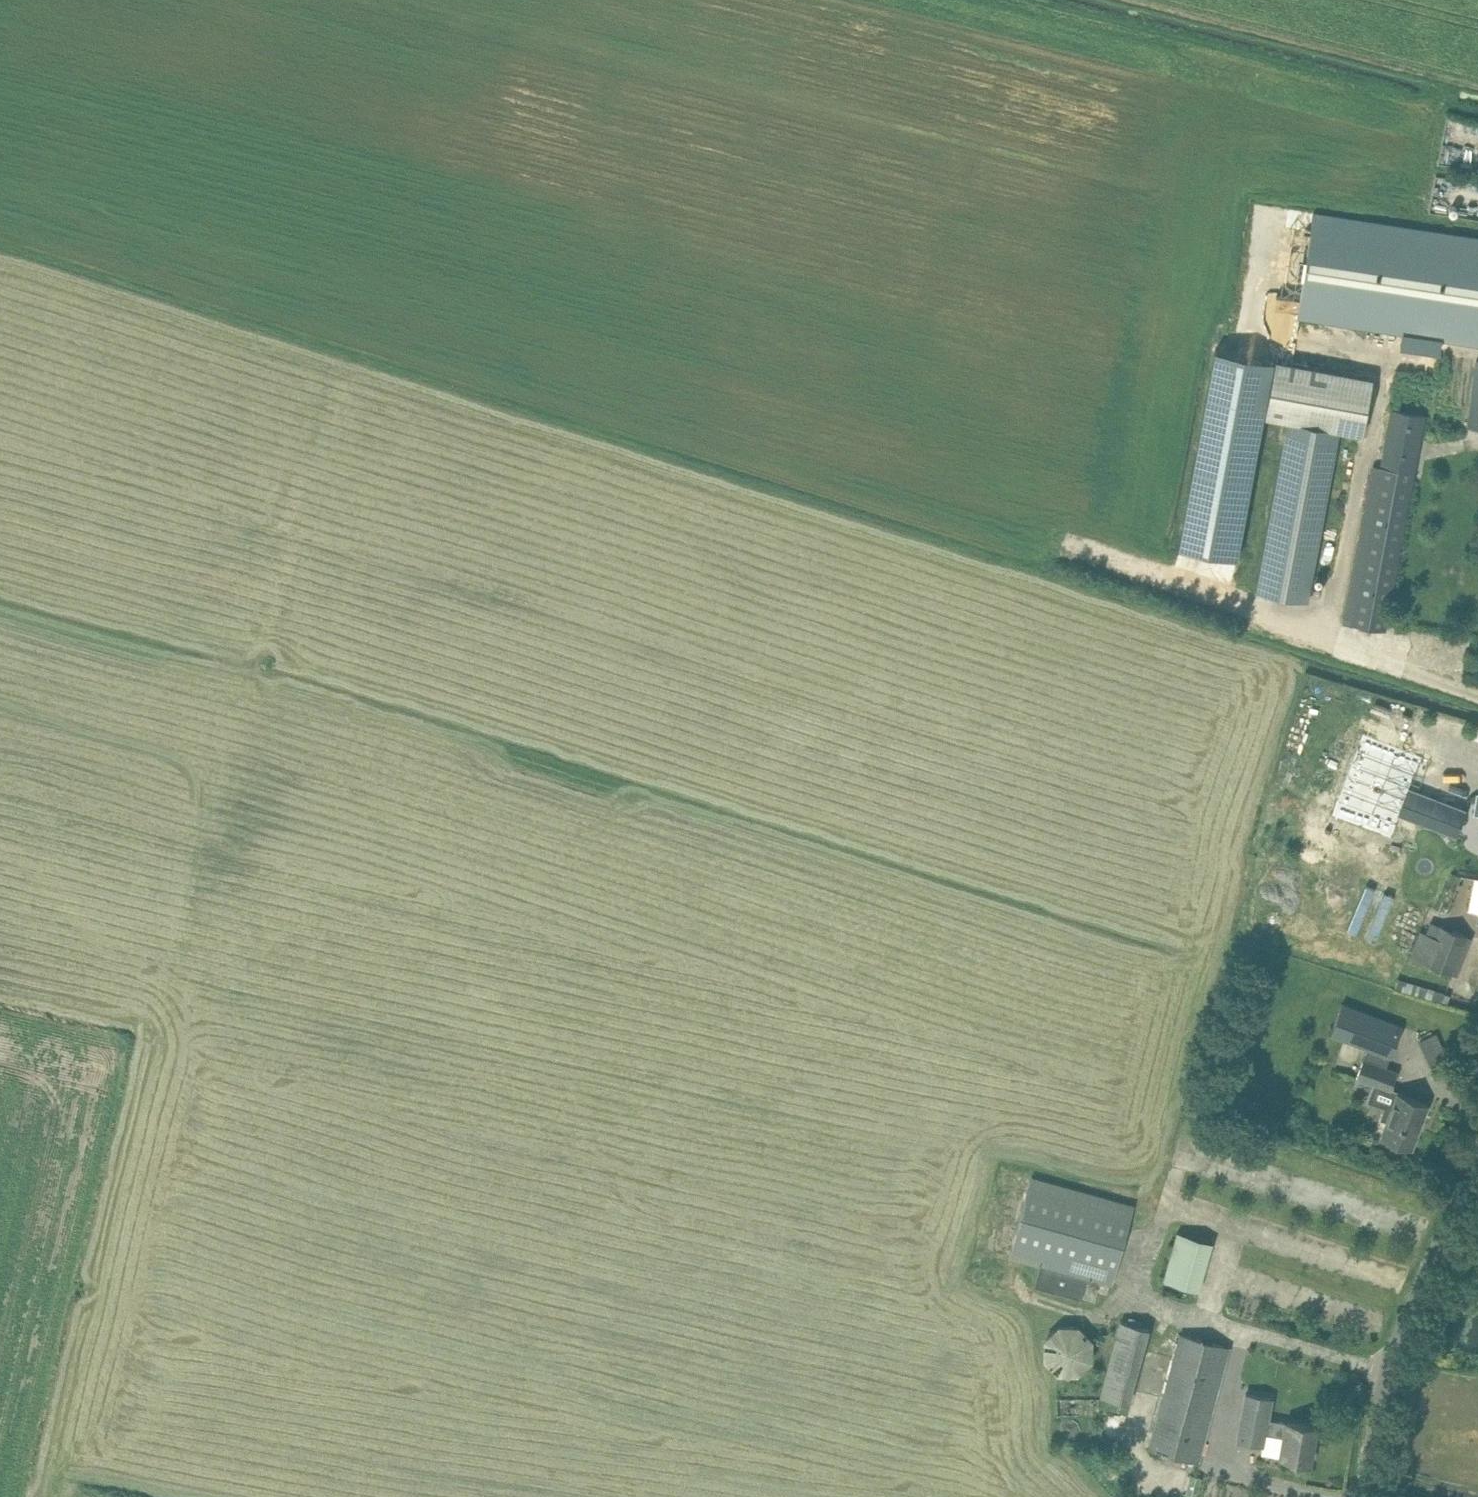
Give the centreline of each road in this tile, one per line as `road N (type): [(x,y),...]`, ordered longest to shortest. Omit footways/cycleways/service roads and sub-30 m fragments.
road 1 (unclassified): [(1365,1496),(1399,1338),(1477,1178)]

